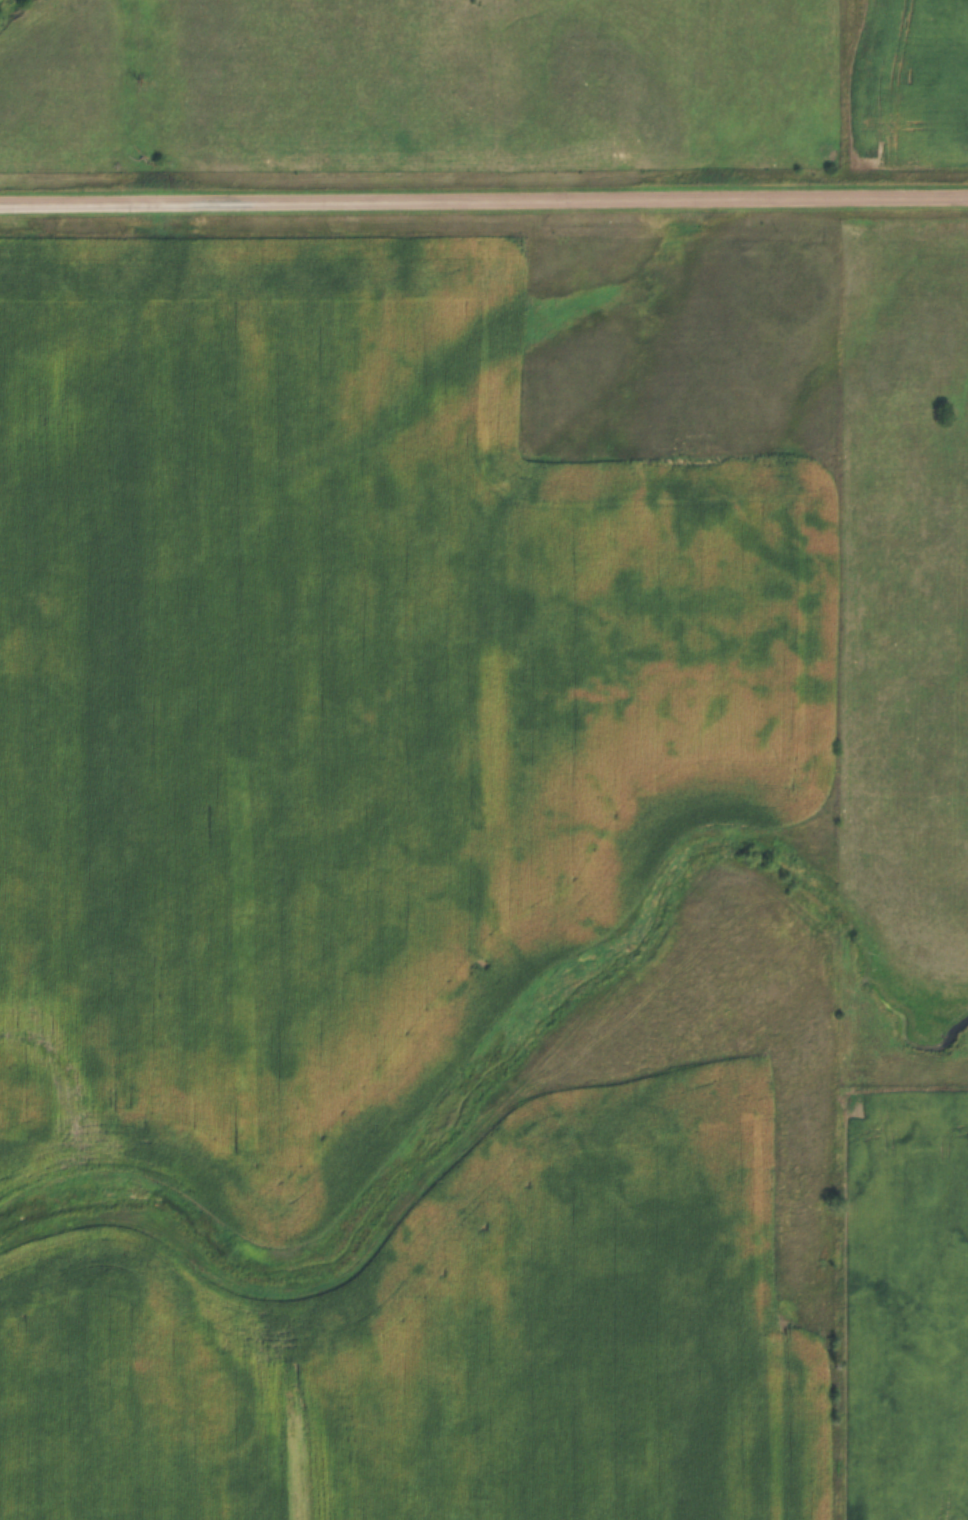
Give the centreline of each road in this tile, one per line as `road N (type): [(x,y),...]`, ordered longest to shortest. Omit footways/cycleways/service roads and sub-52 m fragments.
road 1 (secondary): [(967,200),(0,205)]

